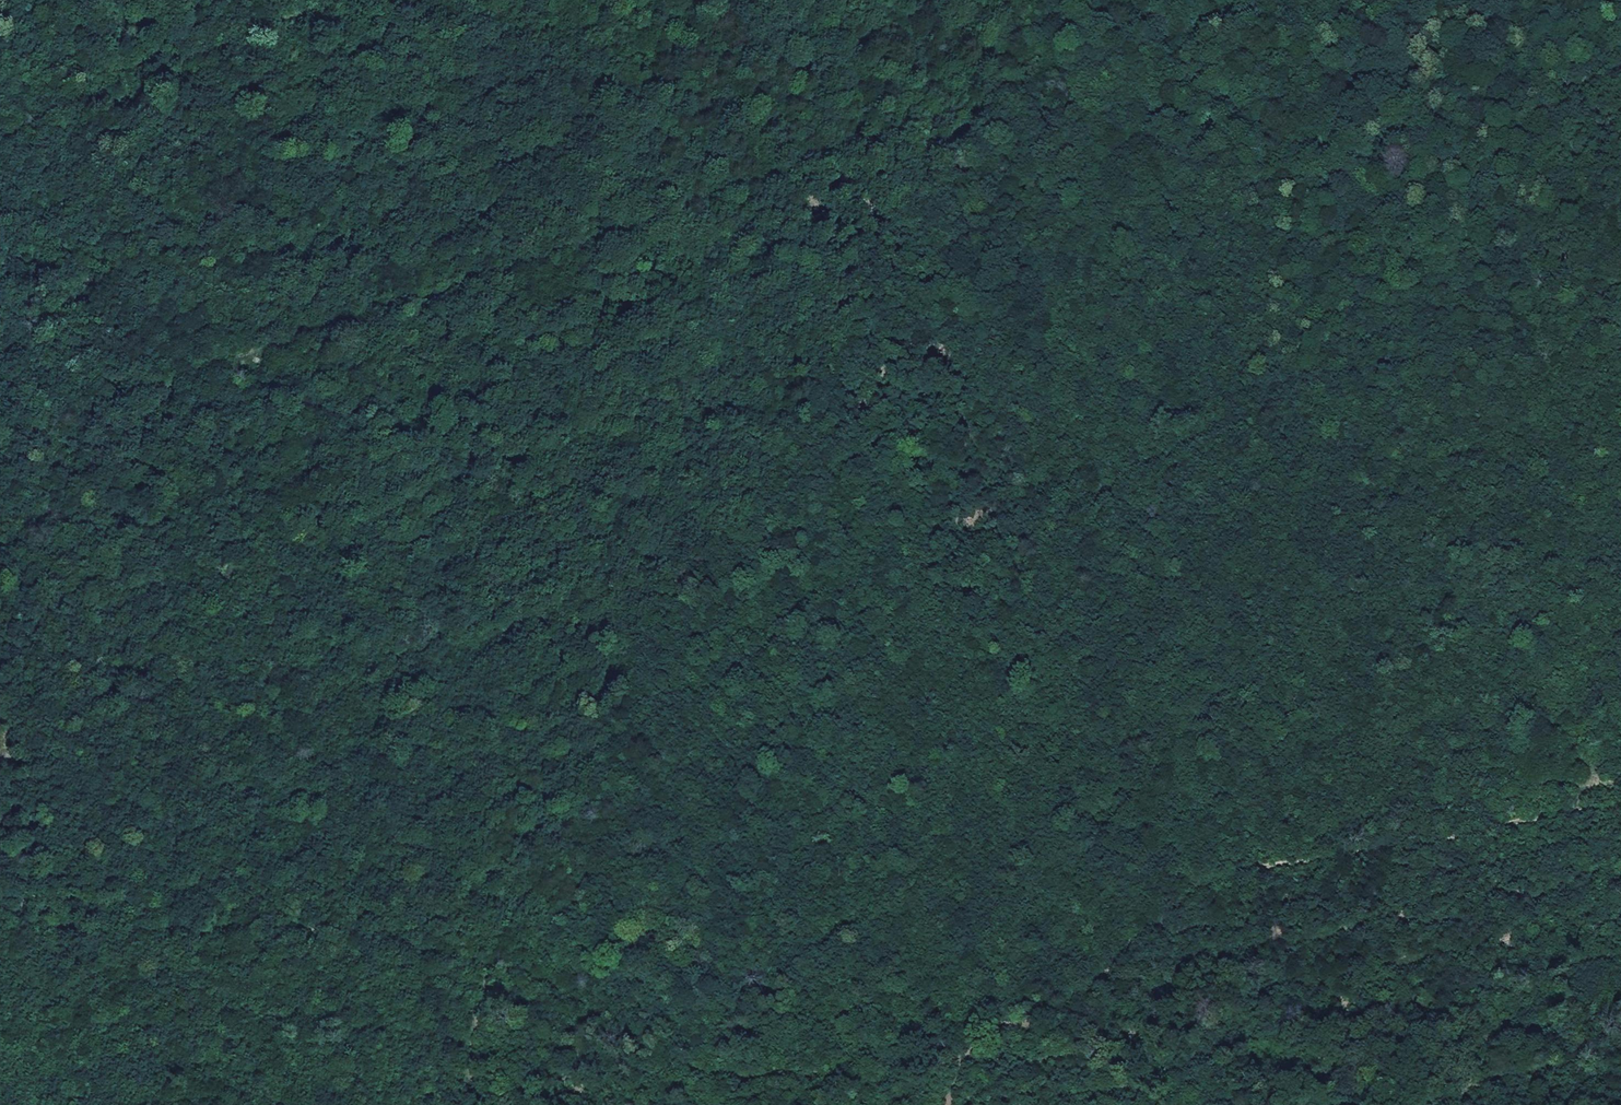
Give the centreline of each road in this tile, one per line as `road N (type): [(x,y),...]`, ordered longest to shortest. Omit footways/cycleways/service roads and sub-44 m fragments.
road 1 (track): [(1620,804),(1248,869),(1163,913),(1042,1015),(826,1068),(725,1073),(510,965),(300,925),(40,918),(0,897)]
road 2 (track): [(510,965),(476,1037),(478,1088),(510,1104)]

